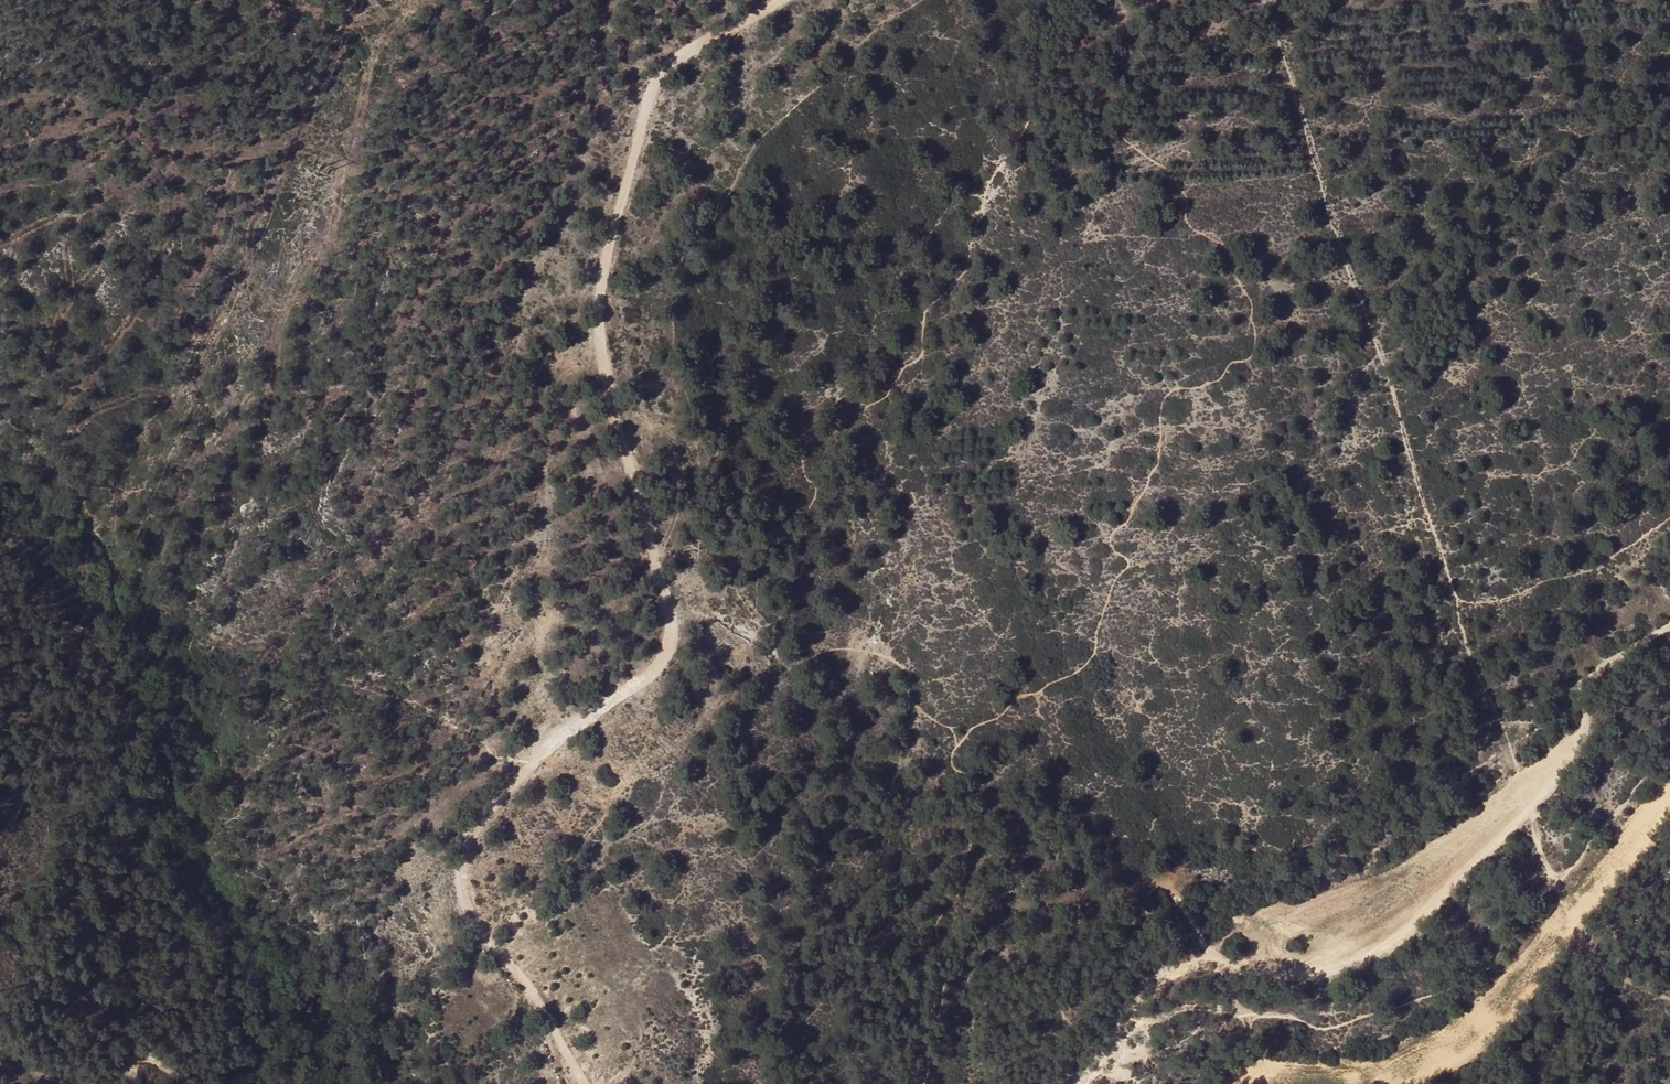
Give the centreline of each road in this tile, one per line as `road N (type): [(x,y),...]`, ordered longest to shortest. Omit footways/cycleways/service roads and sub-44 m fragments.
road 1 (track): [(581,1083),(536,997),(483,943),(461,893),(474,827),(539,750),(656,664),(667,631),(596,326),(610,239),(643,87),(782,0)]
road 2 (track): [(1669,628),(1580,678),(1585,733),(1561,776),(1399,942),(1334,977),(1185,969),(1129,1028)]
road 3 (track): [(1669,749),(1485,976),(1335,1028),(1243,1004),(1190,1003),(1129,1028),(1094,1083)]

